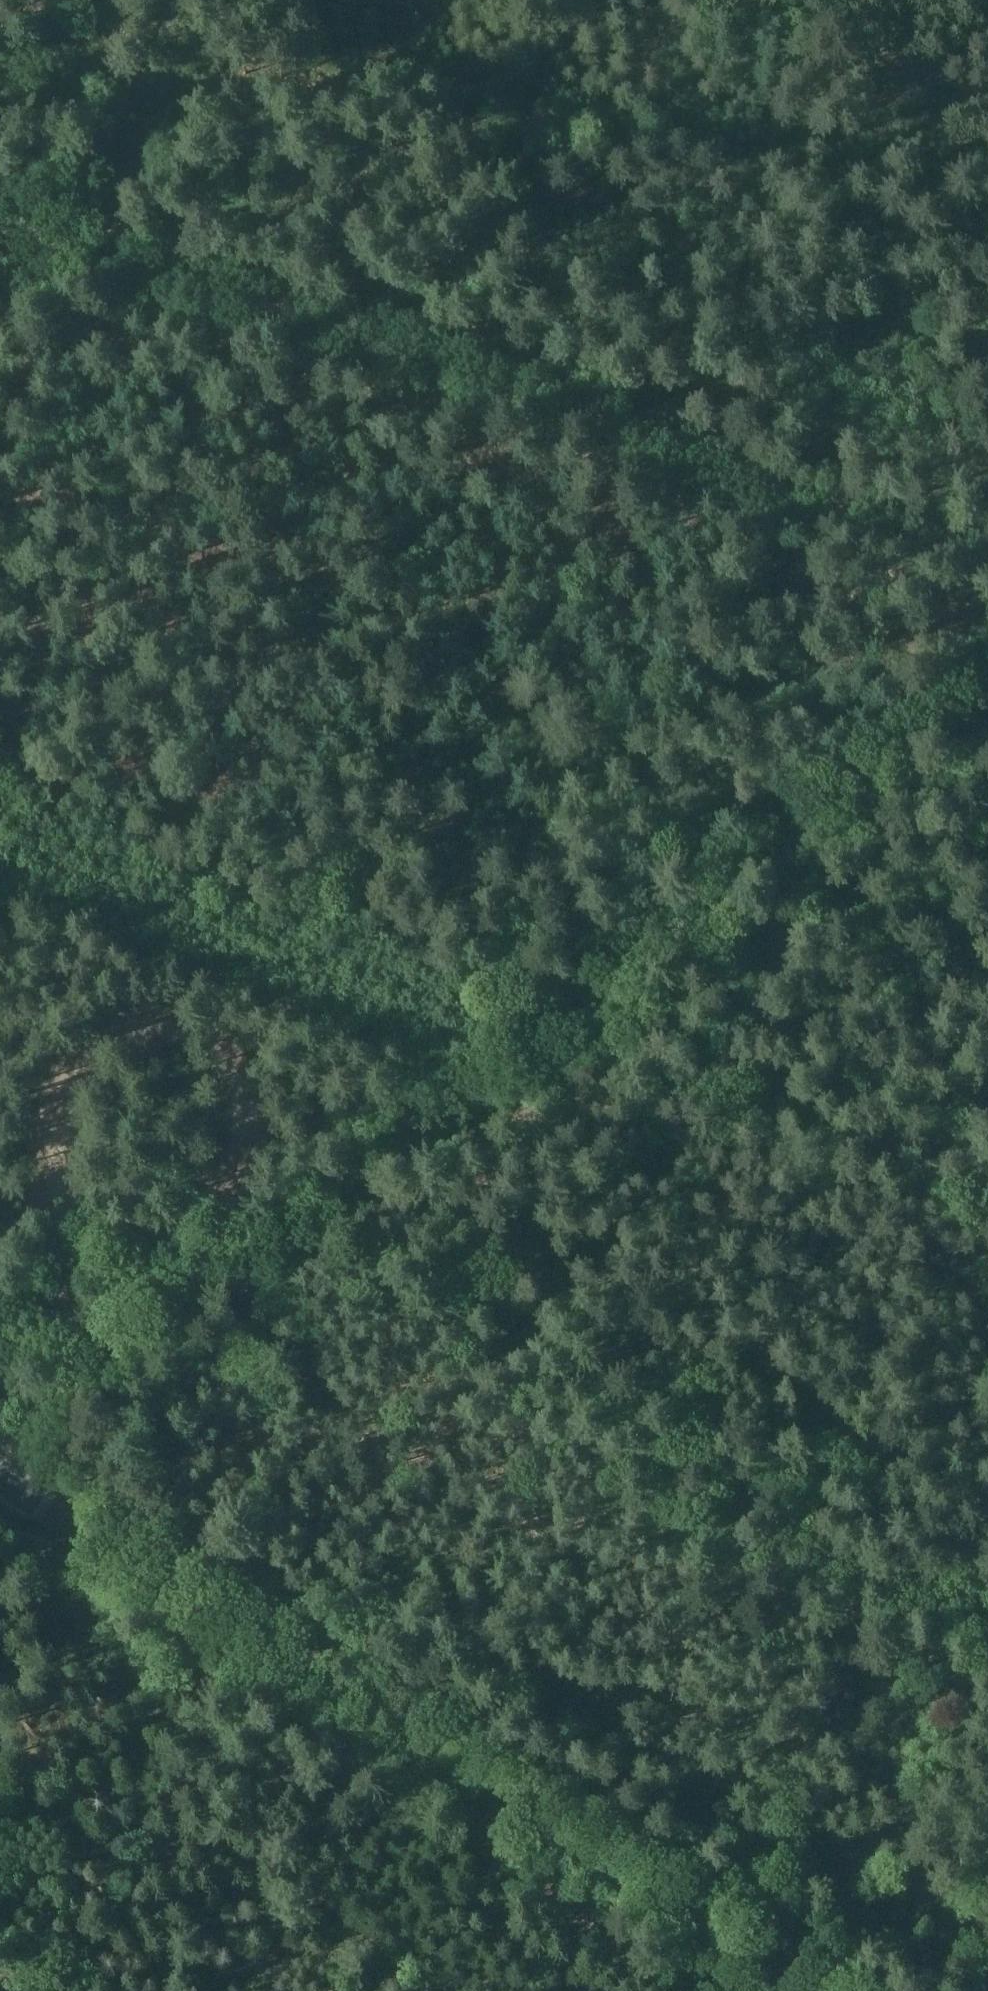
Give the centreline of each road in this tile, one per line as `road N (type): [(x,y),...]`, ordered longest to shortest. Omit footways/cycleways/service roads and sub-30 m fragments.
road 1 (track): [(987,555),(0,229)]
road 2 (secondary): [(825,1990),(4,1483)]
road 3 (track): [(41,871),(516,1070)]
road 4 (track): [(987,1262),(516,1070)]
road 5 (track): [(791,24),(715,467)]
road 6 (track): [(791,24),(987,115)]
road 7 (unclassified): [(126,1381),(4,1483)]

